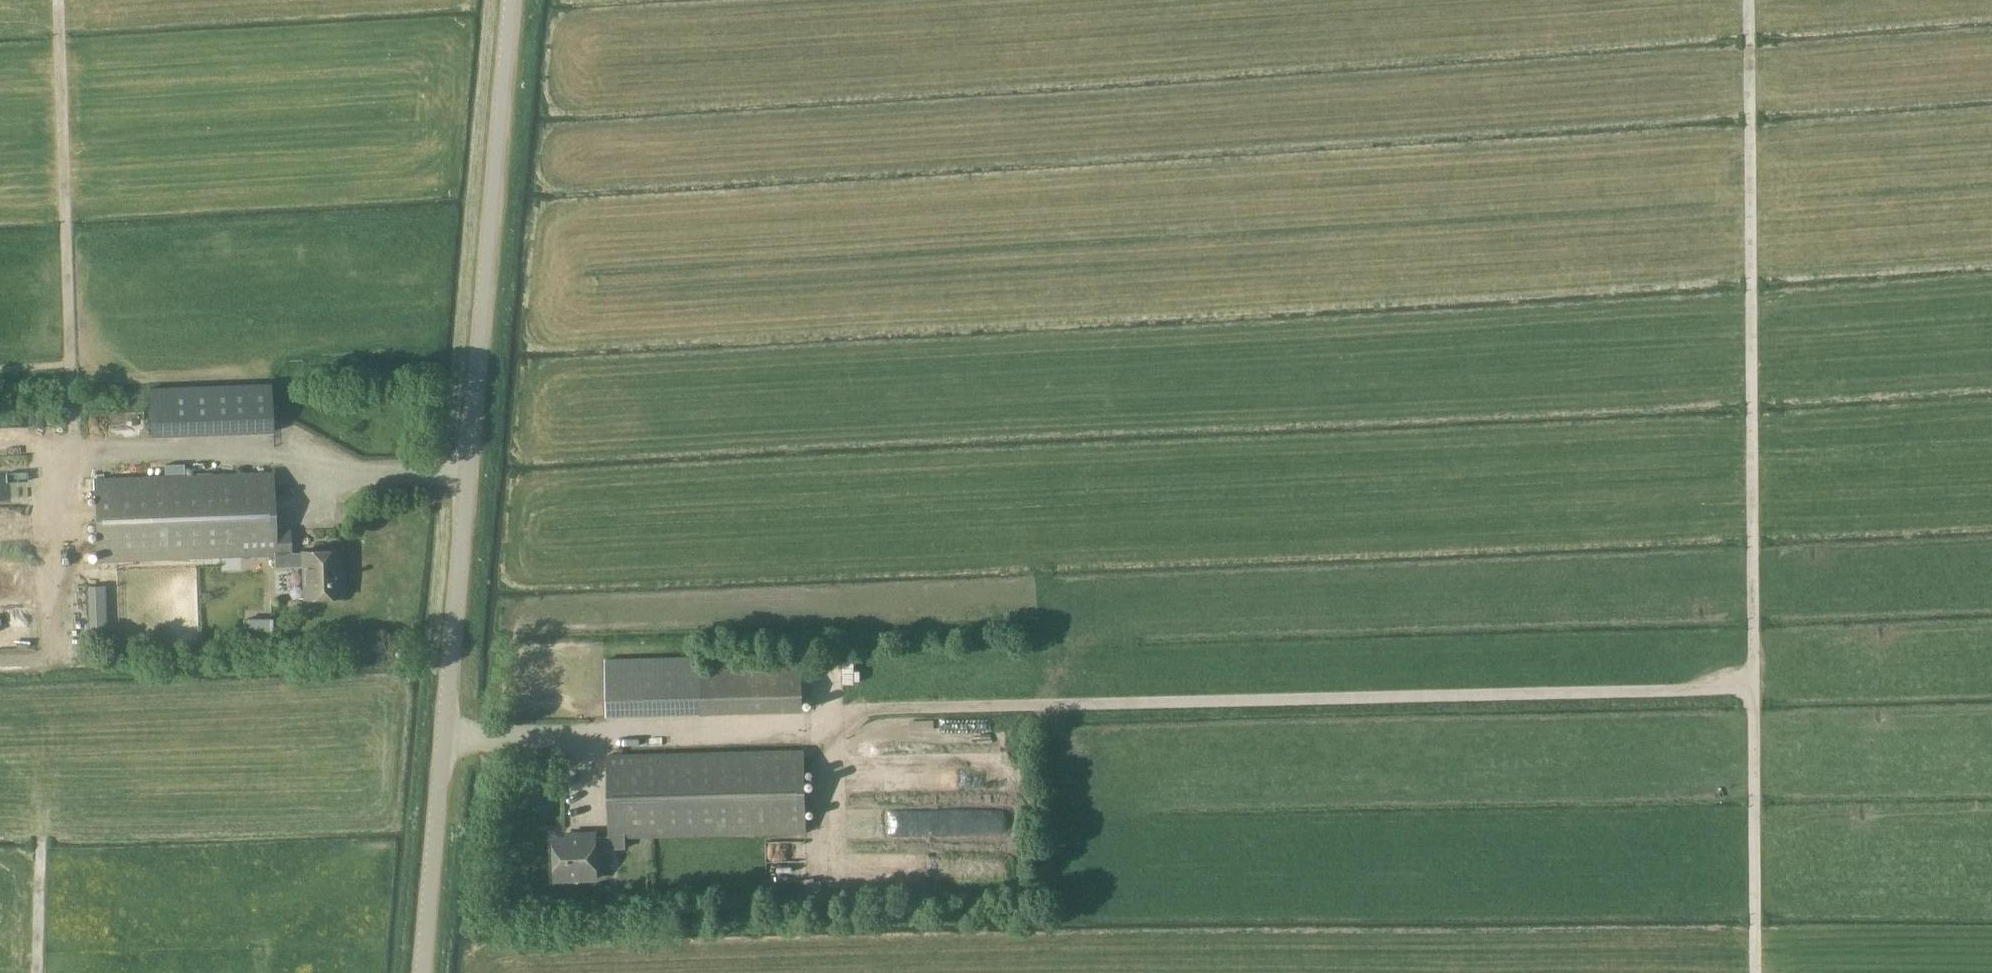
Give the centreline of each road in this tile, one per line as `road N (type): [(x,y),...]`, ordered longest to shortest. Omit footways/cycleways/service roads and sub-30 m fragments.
road 1 (unclassified): [(427,972),(519,0)]
road 2 (track): [(77,454),(58,0)]

